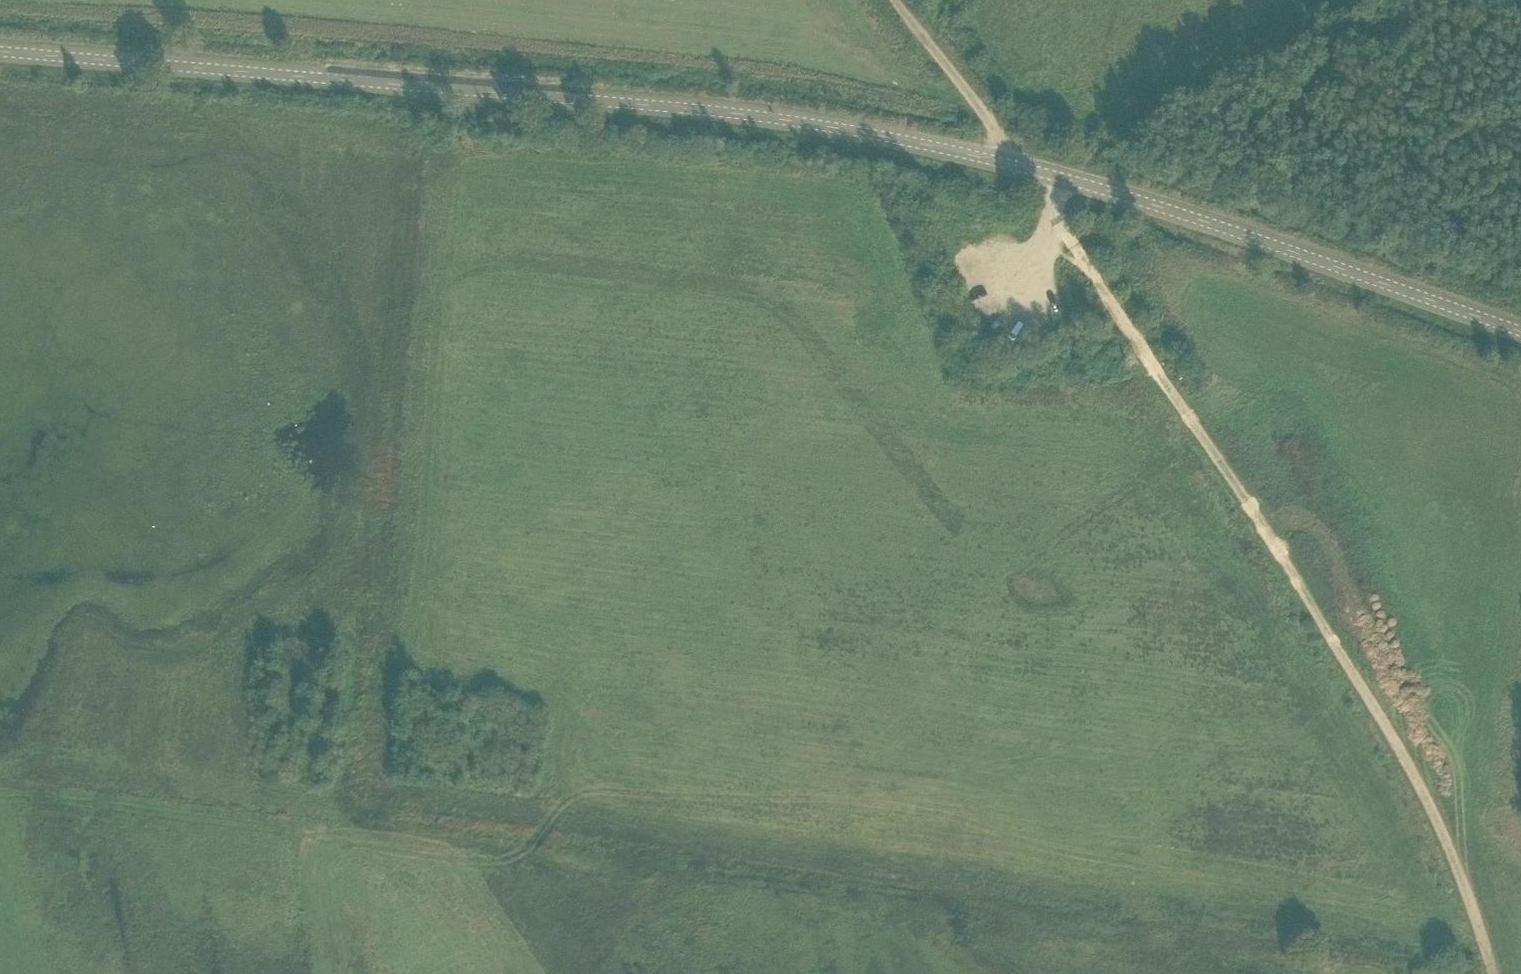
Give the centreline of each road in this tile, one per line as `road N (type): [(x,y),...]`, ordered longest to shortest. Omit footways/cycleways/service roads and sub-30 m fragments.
road 1 (track): [(1491,973),(1437,820),(1297,585),(1057,220),(894,0)]
road 2 (tertiary): [(0,51),(741,114),(875,134),(1065,178)]
road 3 (tertiary): [(1520,331),(1065,178)]

